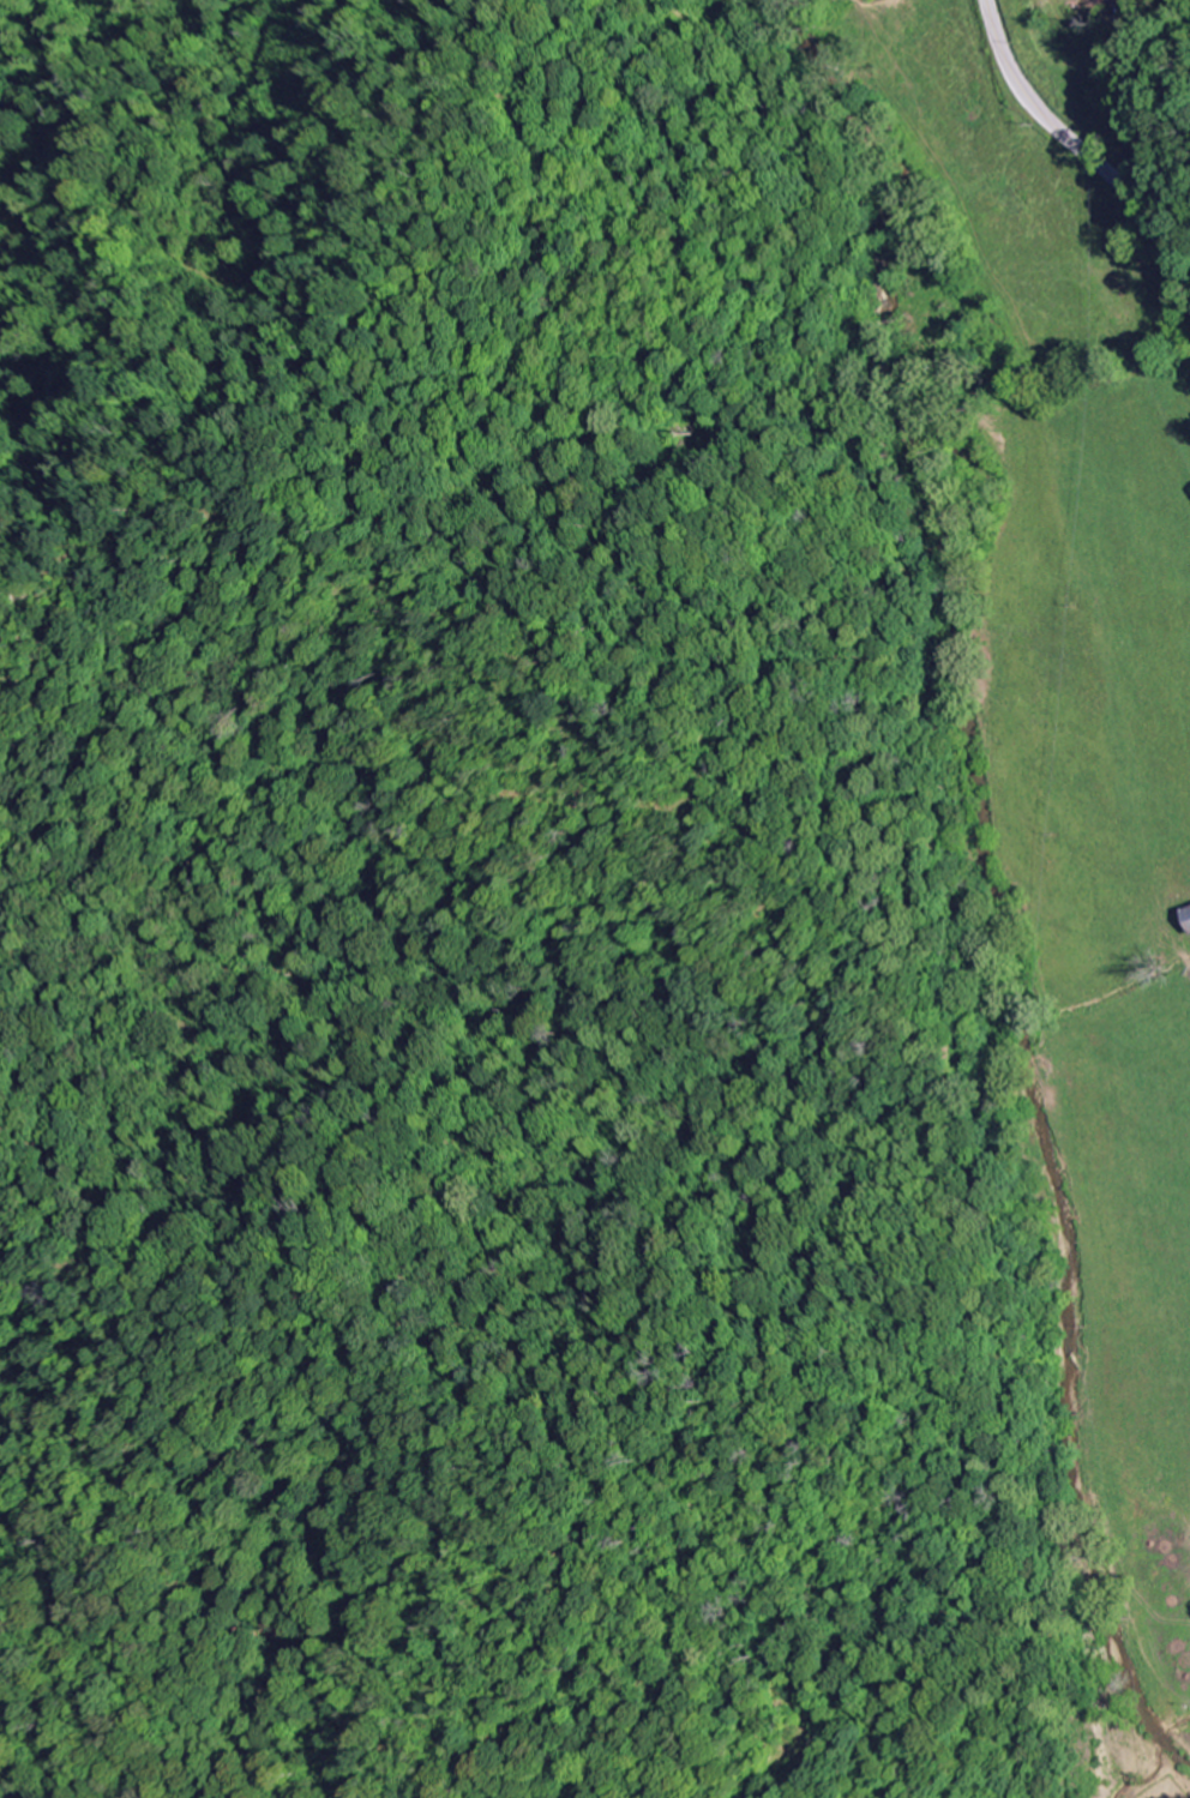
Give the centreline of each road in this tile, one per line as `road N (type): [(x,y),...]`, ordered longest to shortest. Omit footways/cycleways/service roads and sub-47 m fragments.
road 1 (tertiary): [(1189,285),(1138,200),(1038,102),(1006,46),(994,0)]

